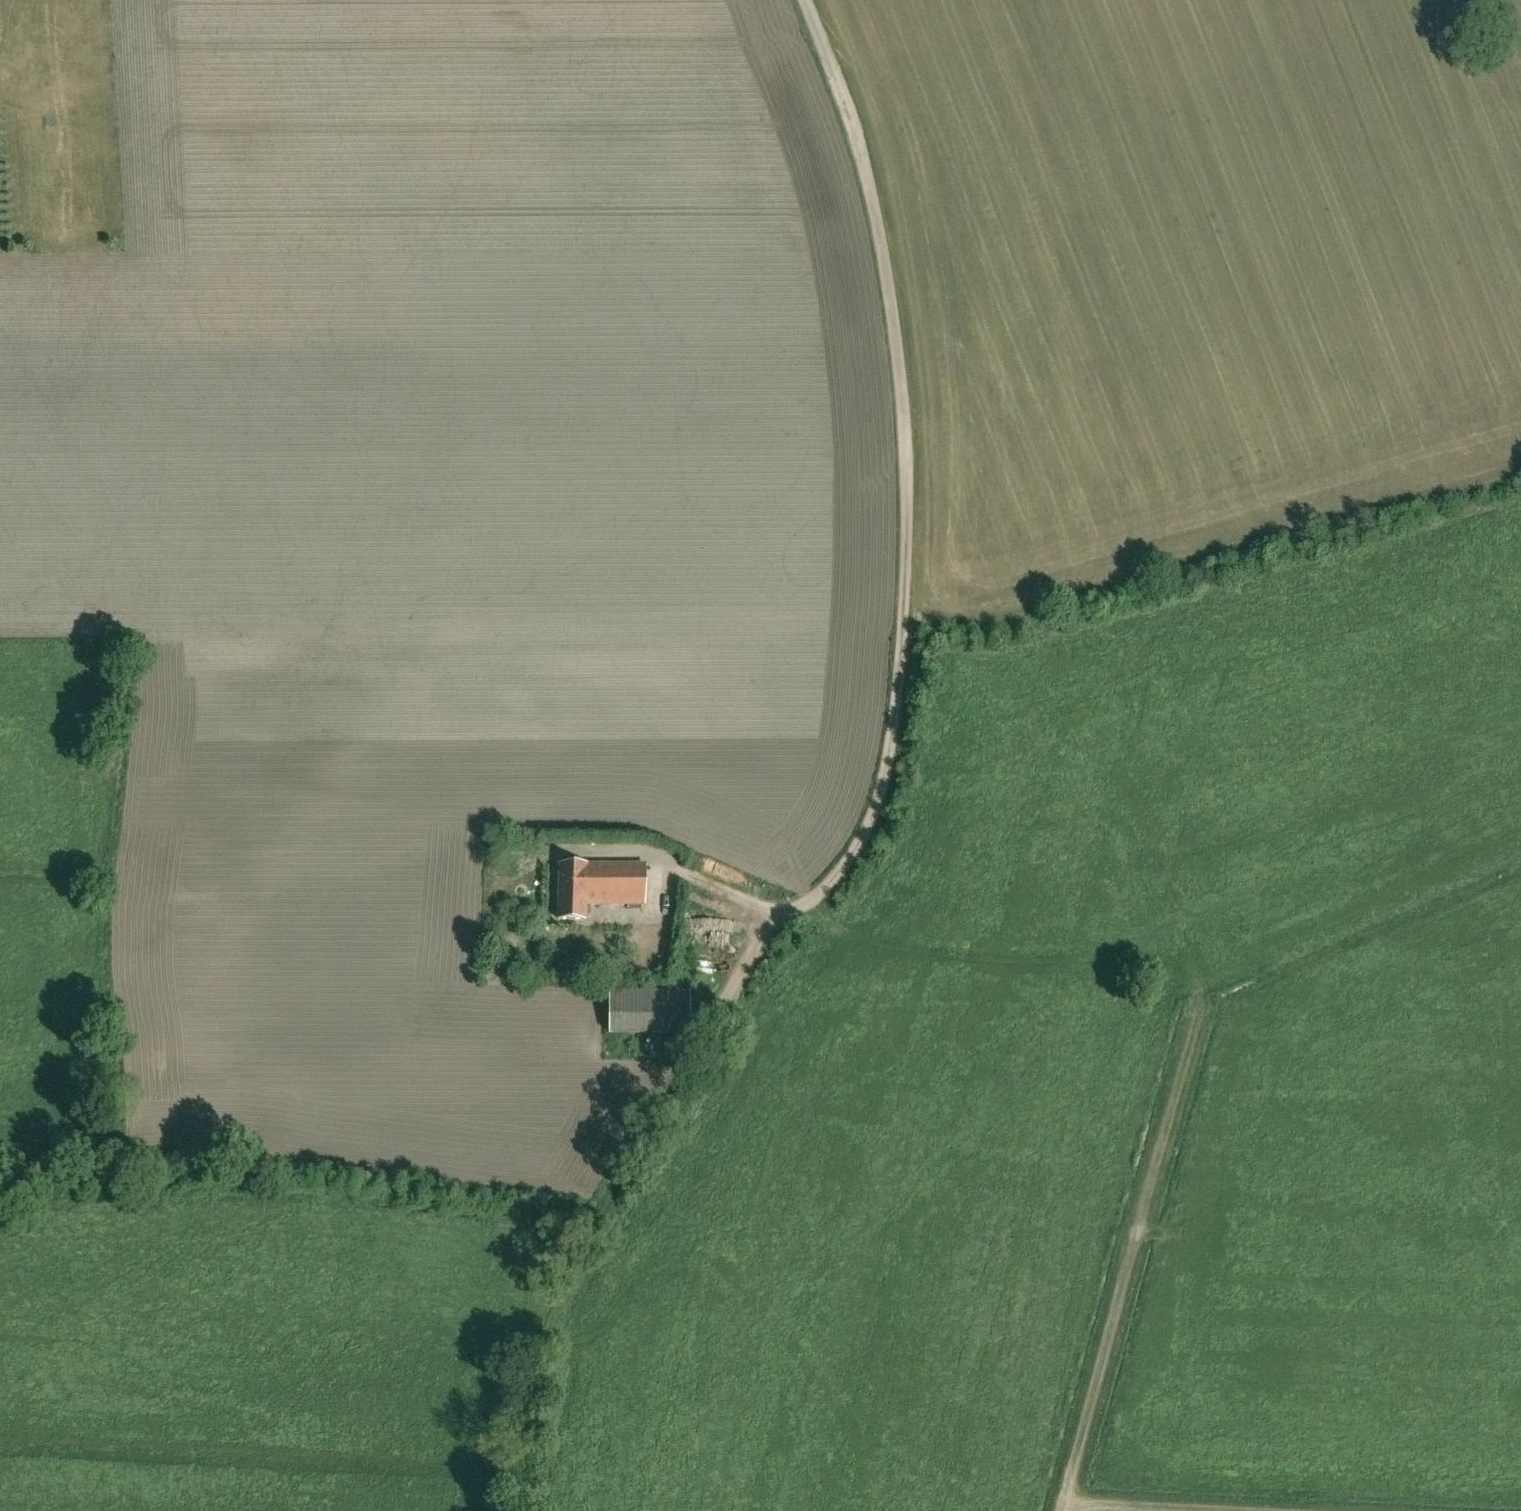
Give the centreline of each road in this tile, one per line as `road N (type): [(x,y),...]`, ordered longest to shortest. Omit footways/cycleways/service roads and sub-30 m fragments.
road 1 (track): [(534,1510),(559,1326),(645,1130),(744,963),(851,861),(888,766),(907,563),(890,295),(859,152),(802,0)]
road 2 (track): [(1073,1509),(1068,1481),(1199,1008),(1194,983),(1167,964),(859,933),(813,899)]
road 3 (track): [(1073,1509),(1232,1510)]

